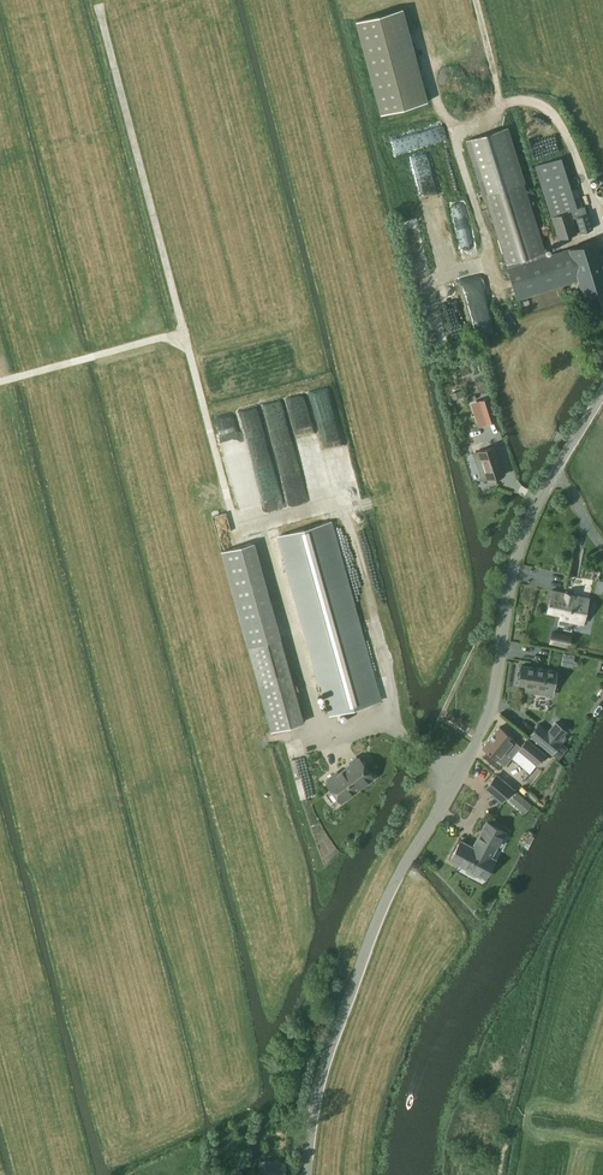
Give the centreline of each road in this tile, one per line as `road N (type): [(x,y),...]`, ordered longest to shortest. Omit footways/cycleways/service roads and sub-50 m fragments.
road 1 (unclassified): [(306,1174),(322,1069),(385,901),(490,713),(523,535),(602,392)]
road 2 (track): [(519,1174),(561,984),(602,869)]

